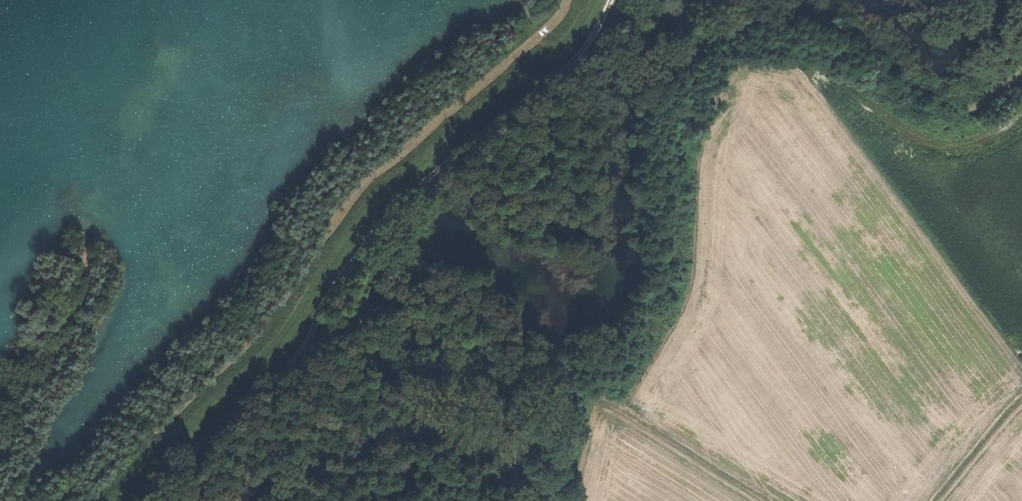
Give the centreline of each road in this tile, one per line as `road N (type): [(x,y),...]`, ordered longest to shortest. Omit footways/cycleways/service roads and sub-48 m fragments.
road 1 (track): [(564,0),(543,34),(367,176),(258,326),(83,500)]
road 2 (track): [(108,500),(298,308),(371,202),(573,20),(585,0)]
road 3 (track): [(313,335),(451,354),(572,390),(613,406),(770,500)]
road 4 (track): [(313,335),(360,233),(578,39),(600,0)]
road 5 (track): [(124,500),(313,335)]
road 6 (track): [(934,500),(1021,400)]

